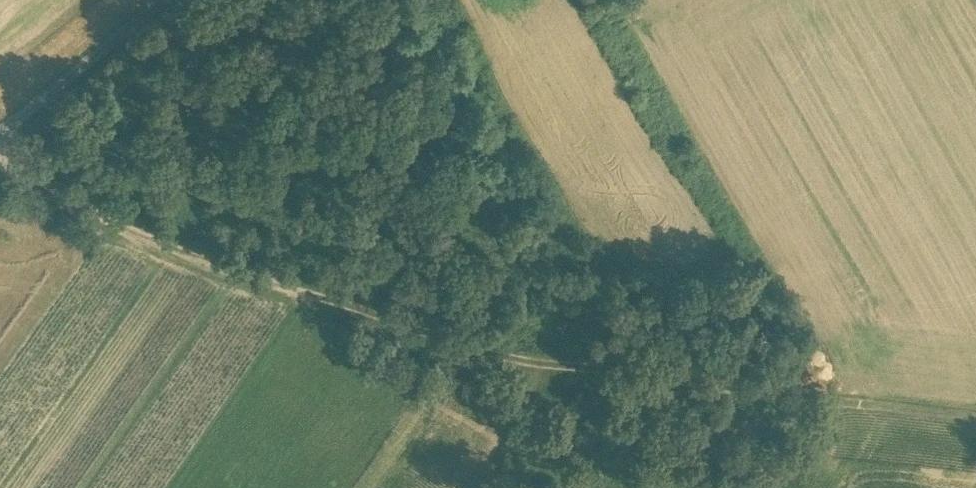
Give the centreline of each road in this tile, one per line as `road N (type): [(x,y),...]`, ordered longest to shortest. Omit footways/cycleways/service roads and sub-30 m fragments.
road 1 (unclassified): [(164,0),(0,135)]

